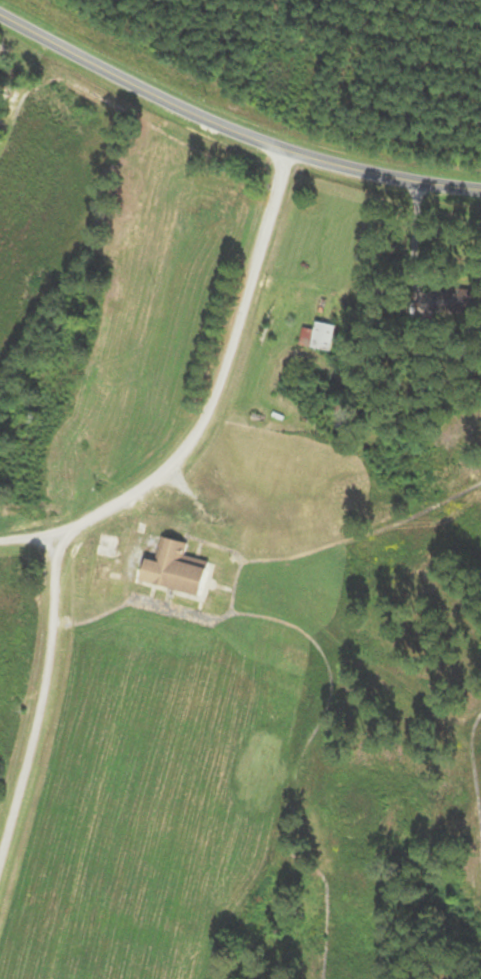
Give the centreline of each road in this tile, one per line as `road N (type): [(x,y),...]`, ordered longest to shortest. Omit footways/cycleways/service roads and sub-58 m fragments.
road 1 (residential): [(282,155),(237,336),(203,431),(150,489),(63,534),(0,542)]
road 2 (tertiary): [(480,191),(282,155),(0,18)]
road 3 (residential): [(0,872),(57,628),(63,534)]

